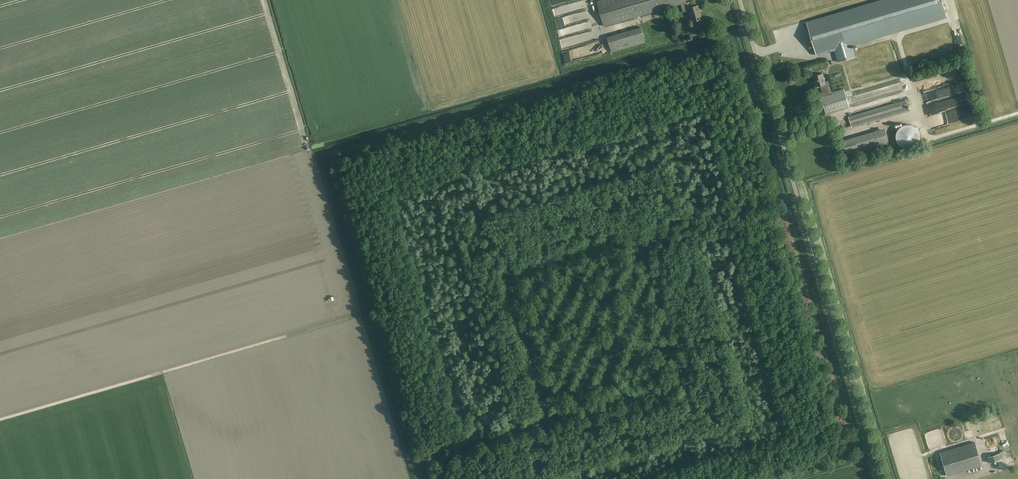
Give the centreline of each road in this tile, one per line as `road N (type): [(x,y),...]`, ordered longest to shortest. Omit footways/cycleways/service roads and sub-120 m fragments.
road 1 (unclassified): [(878,478),(738,0)]

